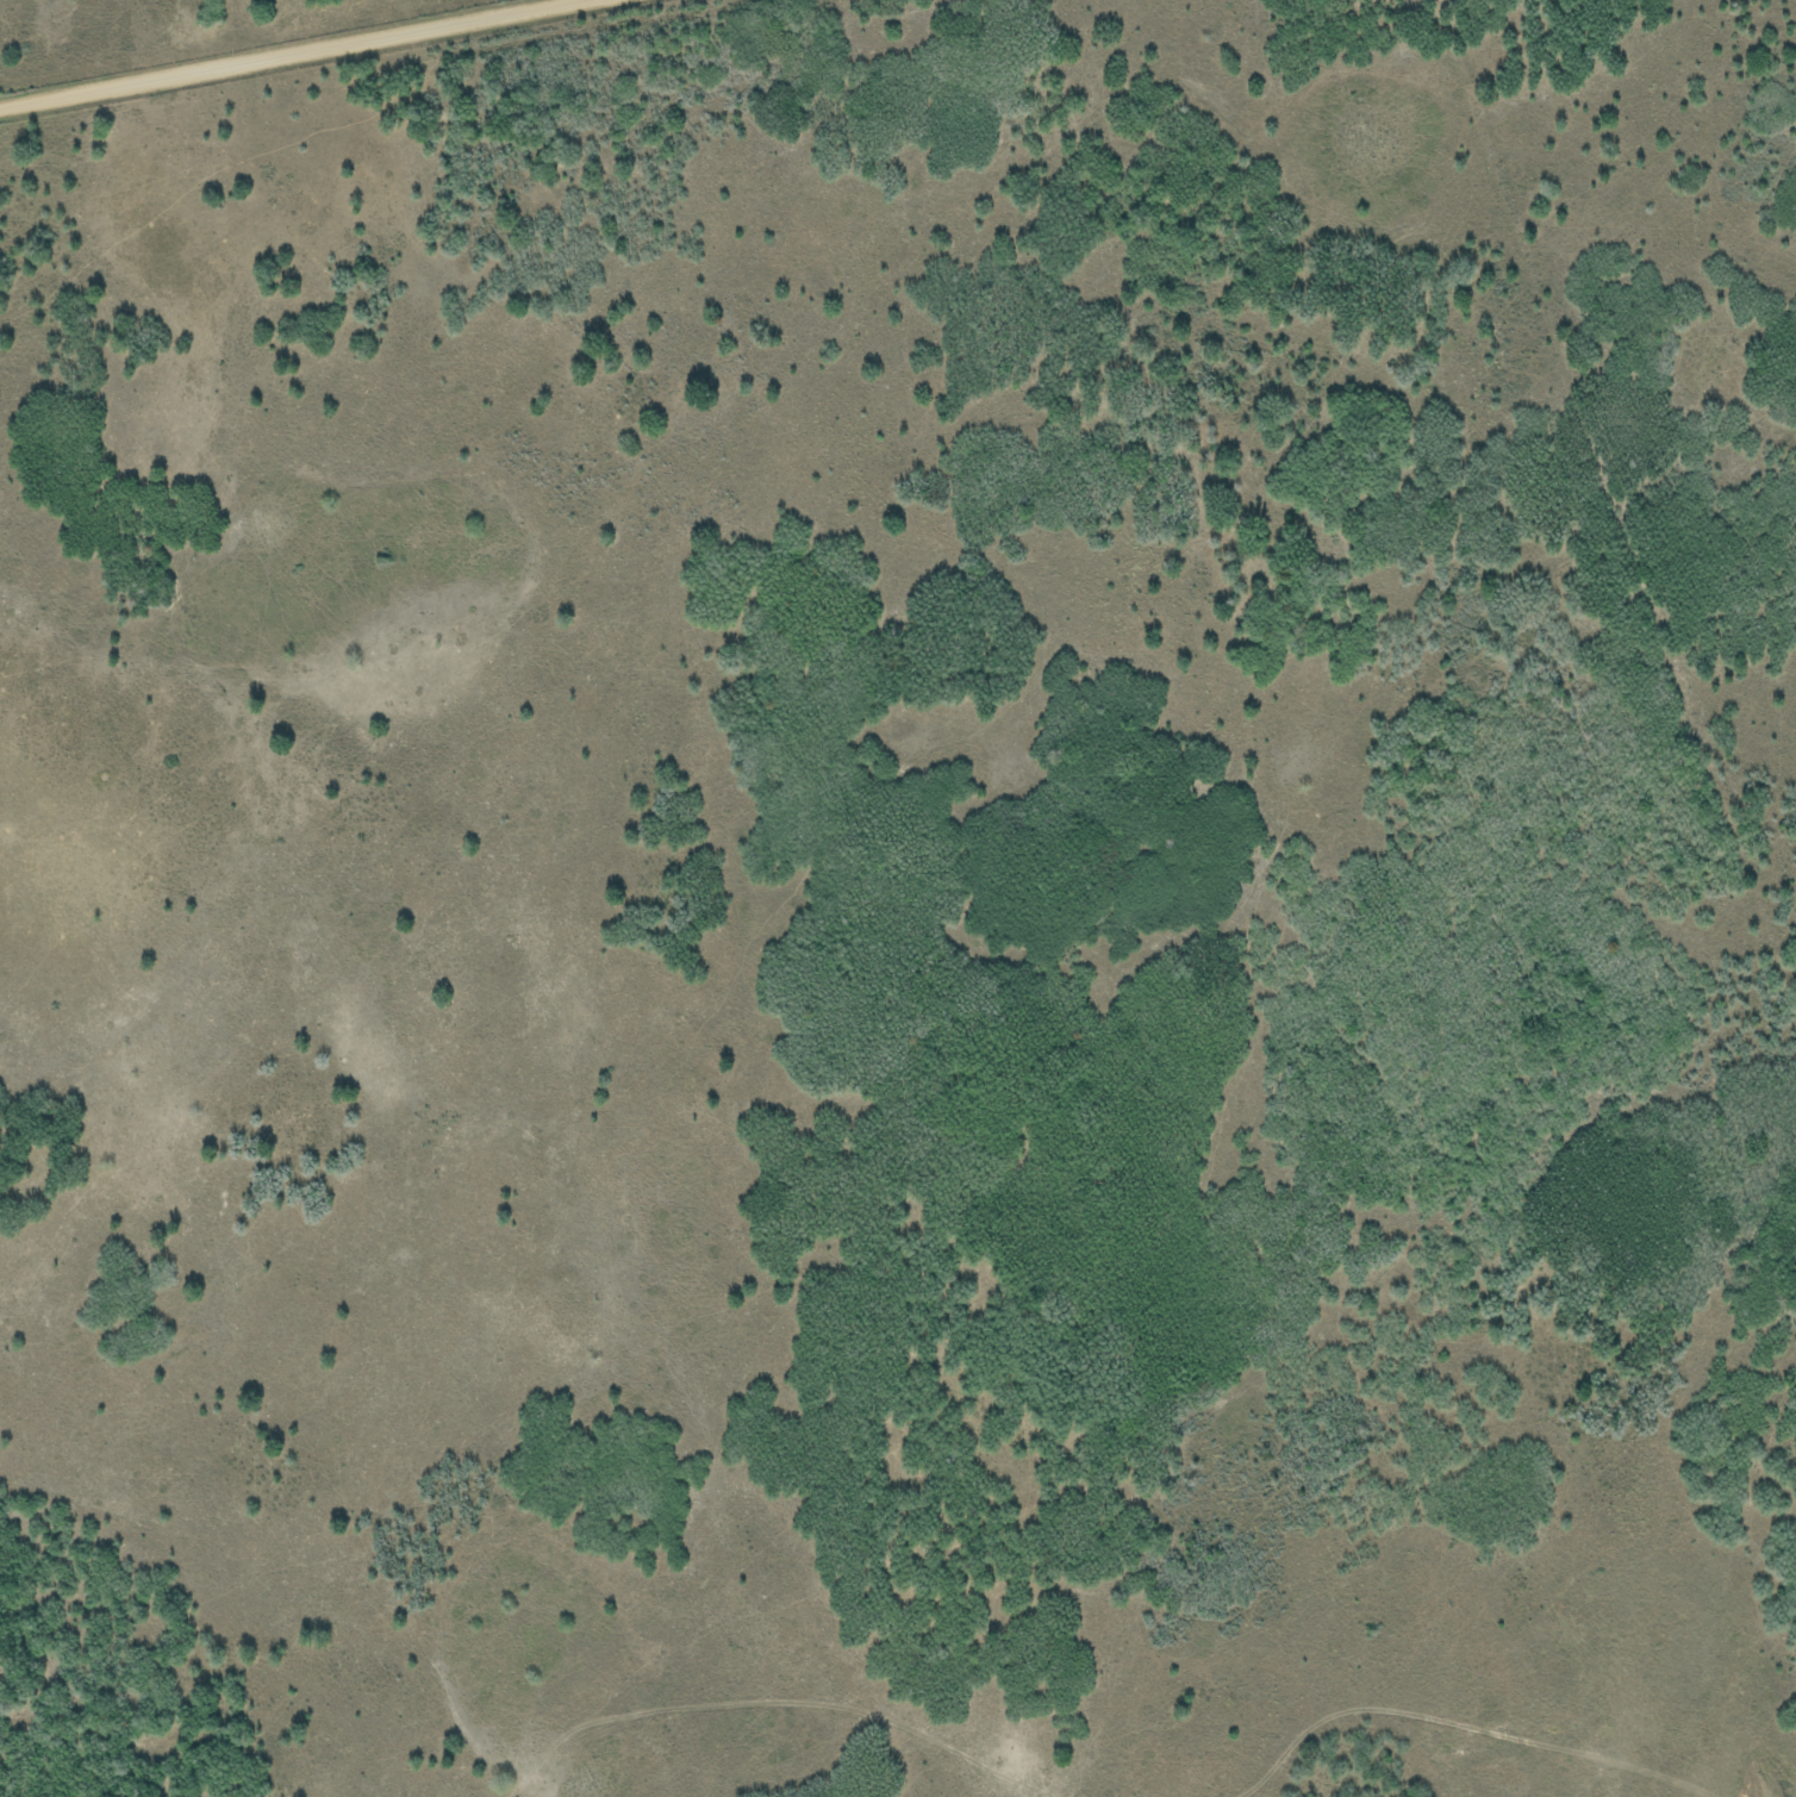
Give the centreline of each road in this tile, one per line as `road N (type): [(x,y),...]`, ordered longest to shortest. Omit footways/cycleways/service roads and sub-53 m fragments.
road 1 (residential): [(0,105),(577,0)]

